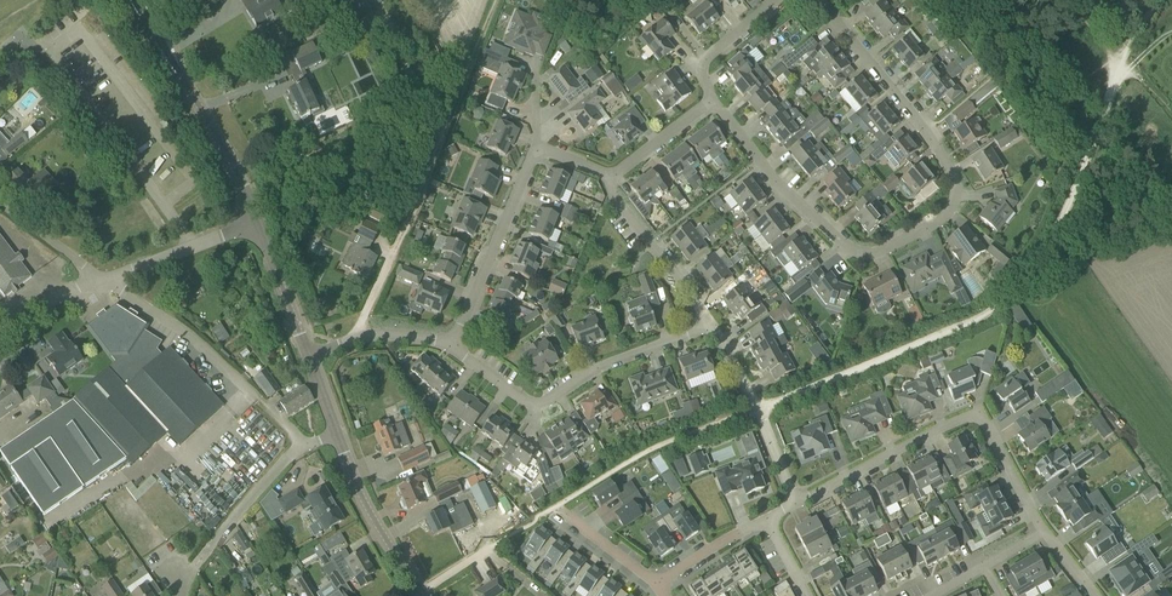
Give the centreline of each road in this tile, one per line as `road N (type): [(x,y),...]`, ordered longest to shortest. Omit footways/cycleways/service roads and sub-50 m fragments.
road 1 (residential): [(817,0),(930,136),(955,179),(949,209),(936,222),(886,252),(863,258),(844,249),(711,99)]
road 2 (track): [(759,408),(991,311),(1060,223),(1118,61)]
road 3 (track): [(354,339),(499,0)]
road 4 (residential): [(1046,535),(987,429),(961,414),(794,503)]
road 5 (residential): [(452,345),(533,411),(592,370),(708,319)]
road 6 (tertiary): [(257,221),(228,155),(136,0)]
road 7 (residential): [(452,345),(538,147)]
road 8 (track): [(973,0),(989,24),(992,78),(1018,86),(1092,141)]
road 9 (residential): [(258,398),(175,325),(102,278)]
road 10 (tertiary): [(421,595),(369,512),(337,435)]
road 11 (residential): [(708,319),(610,195),(610,179)]
road 12 (residential): [(303,444),(192,568)]
road 13 (residential): [(102,278),(257,221)]
road 14 (unclassified): [(307,356),(381,337),(452,345)]
road 15 (tertiary): [(307,356),(257,221)]
road 16 (residential): [(711,99),(700,73),(705,57),(776,0)]
road 17 (residential): [(610,179),(711,99)]
road 18 (residential): [(102,278),(0,204)]
road 19 (residential): [(557,510),(655,584)]

